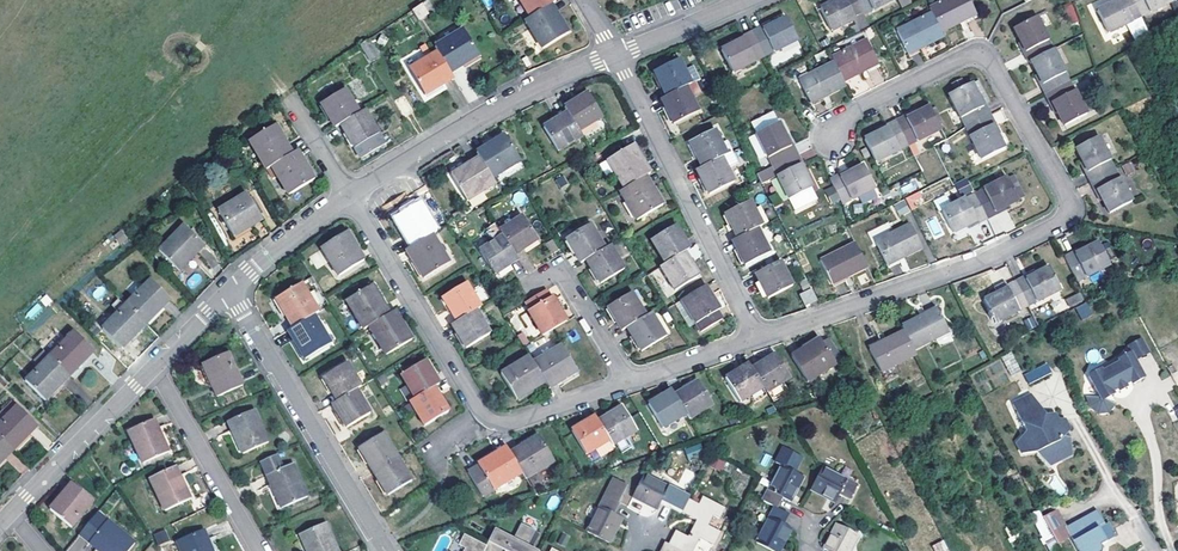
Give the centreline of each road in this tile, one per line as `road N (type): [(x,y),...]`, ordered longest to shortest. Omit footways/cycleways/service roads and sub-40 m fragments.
road 1 (residential): [(757,338),(989,257),(1067,212),(1065,191),(982,56),(962,58),(854,112),(834,137)]
road 2 (residential): [(349,197),(485,420),(517,423),(627,382)]
road 3 (residential): [(230,292),(0,527)]
road 4 (residential): [(757,338),(614,56)]
road 5 (residential): [(385,550),(230,292)]
road 6 (residential): [(614,56),(529,91),(349,197)]
road 7 (residential): [(627,382),(557,269),(531,284)]
road 8 (residential): [(349,197),(230,292)]
road 9 (residential): [(750,0),(614,56)]
road 10 (residential): [(627,382),(757,338)]

